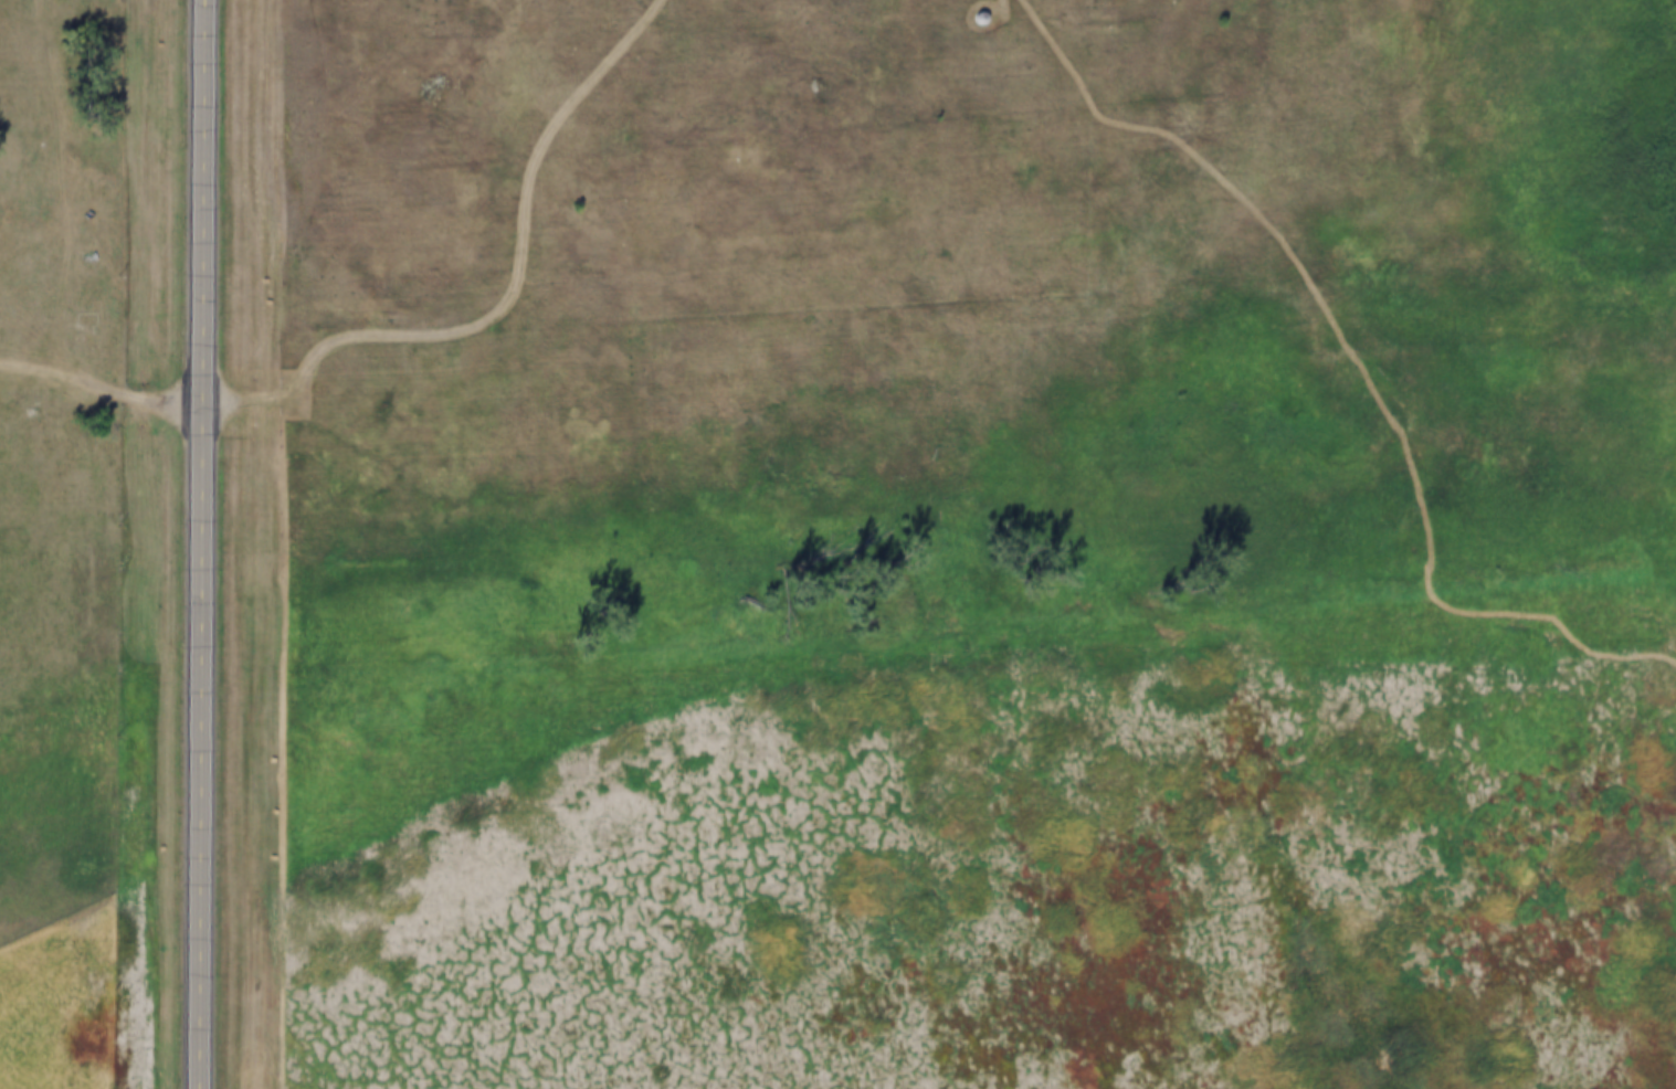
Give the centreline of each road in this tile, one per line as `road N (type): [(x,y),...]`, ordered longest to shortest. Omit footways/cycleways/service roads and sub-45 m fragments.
road 1 (primary): [(205,1088),(206,0)]

